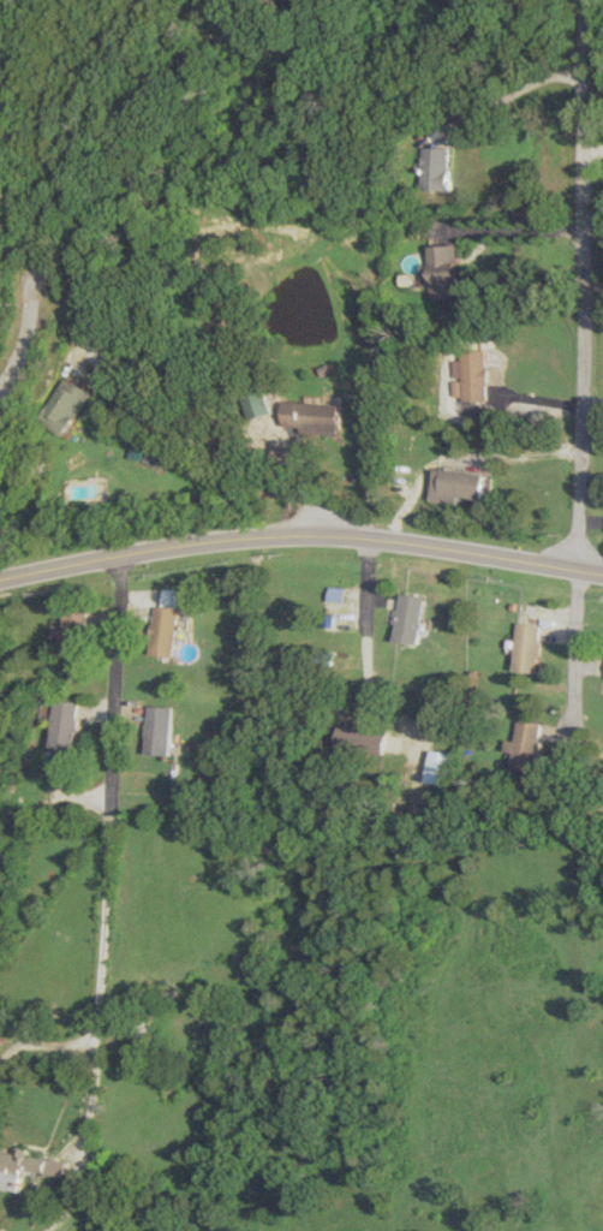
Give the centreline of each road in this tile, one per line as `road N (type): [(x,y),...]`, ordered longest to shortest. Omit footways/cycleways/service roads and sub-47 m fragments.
road 1 (secondary): [(0,580),(186,542),(315,534),(602,574)]
road 2 (residential): [(578,570),(587,0)]
road 3 (residential): [(315,534),(311,515),(287,489),(124,397),(96,362),(74,290),(49,270),(34,284),(31,320),(0,391)]
road 4 (residential): [(118,554),(96,1041)]
road 5 (residential): [(96,1041),(83,1164),(59,1223)]
road 6 (residential): [(578,570),(578,756)]
road 7 (residential): [(365,536),(360,712)]

